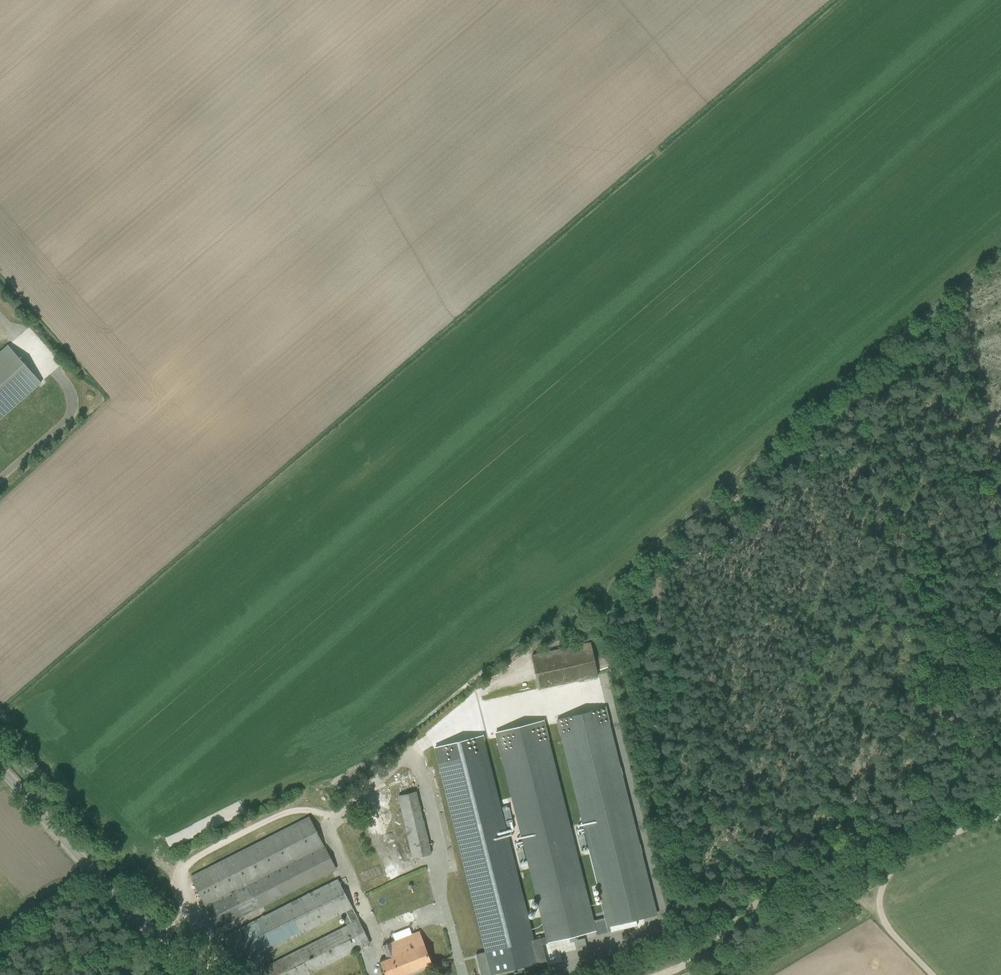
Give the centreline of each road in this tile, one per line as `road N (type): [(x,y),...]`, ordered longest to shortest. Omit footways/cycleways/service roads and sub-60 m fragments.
road 1 (track): [(1000,251),(597,592),(683,923),(713,943)]
road 2 (unclassified): [(217,974),(129,915),(0,768)]
road 3 (track): [(959,287),(1000,466)]

